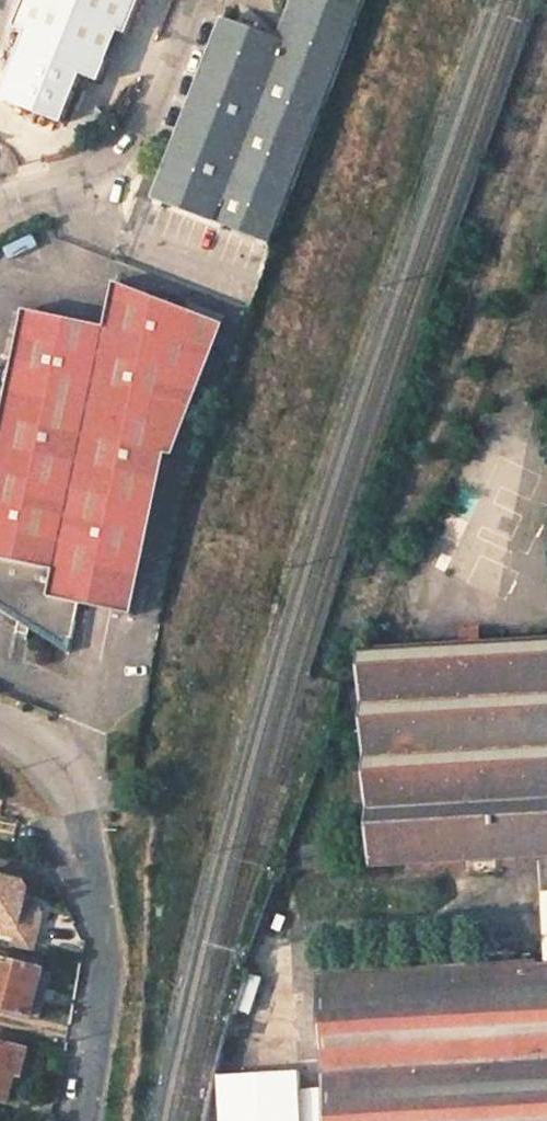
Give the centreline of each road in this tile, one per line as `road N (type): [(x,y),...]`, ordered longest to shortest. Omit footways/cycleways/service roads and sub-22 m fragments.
road 1 (residential): [(0,721),(49,755),(78,803),(99,877),(106,950),(78,1120)]
road 2 (residential): [(199,0),(150,124),(79,179),(0,209)]

